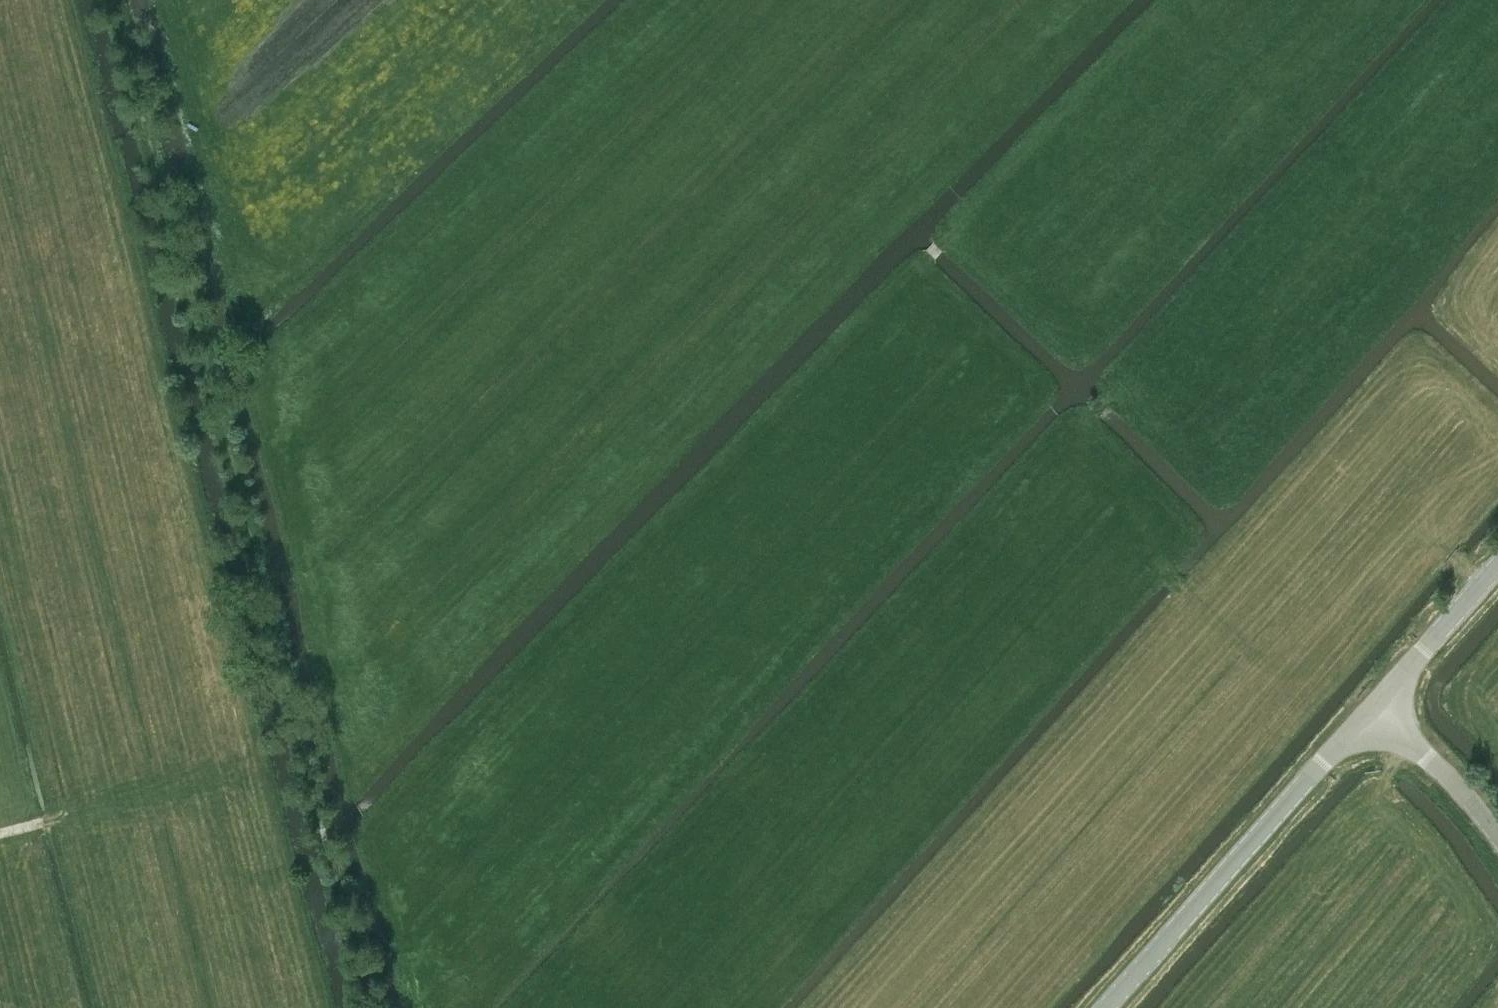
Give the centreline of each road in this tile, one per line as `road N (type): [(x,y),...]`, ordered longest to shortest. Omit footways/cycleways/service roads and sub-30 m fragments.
road 1 (unclassified): [(1107,1007),(1374,708)]
road 2 (unclassified): [(1374,708),(1497,563)]
road 3 (unclassified): [(1497,836),(1374,708)]

